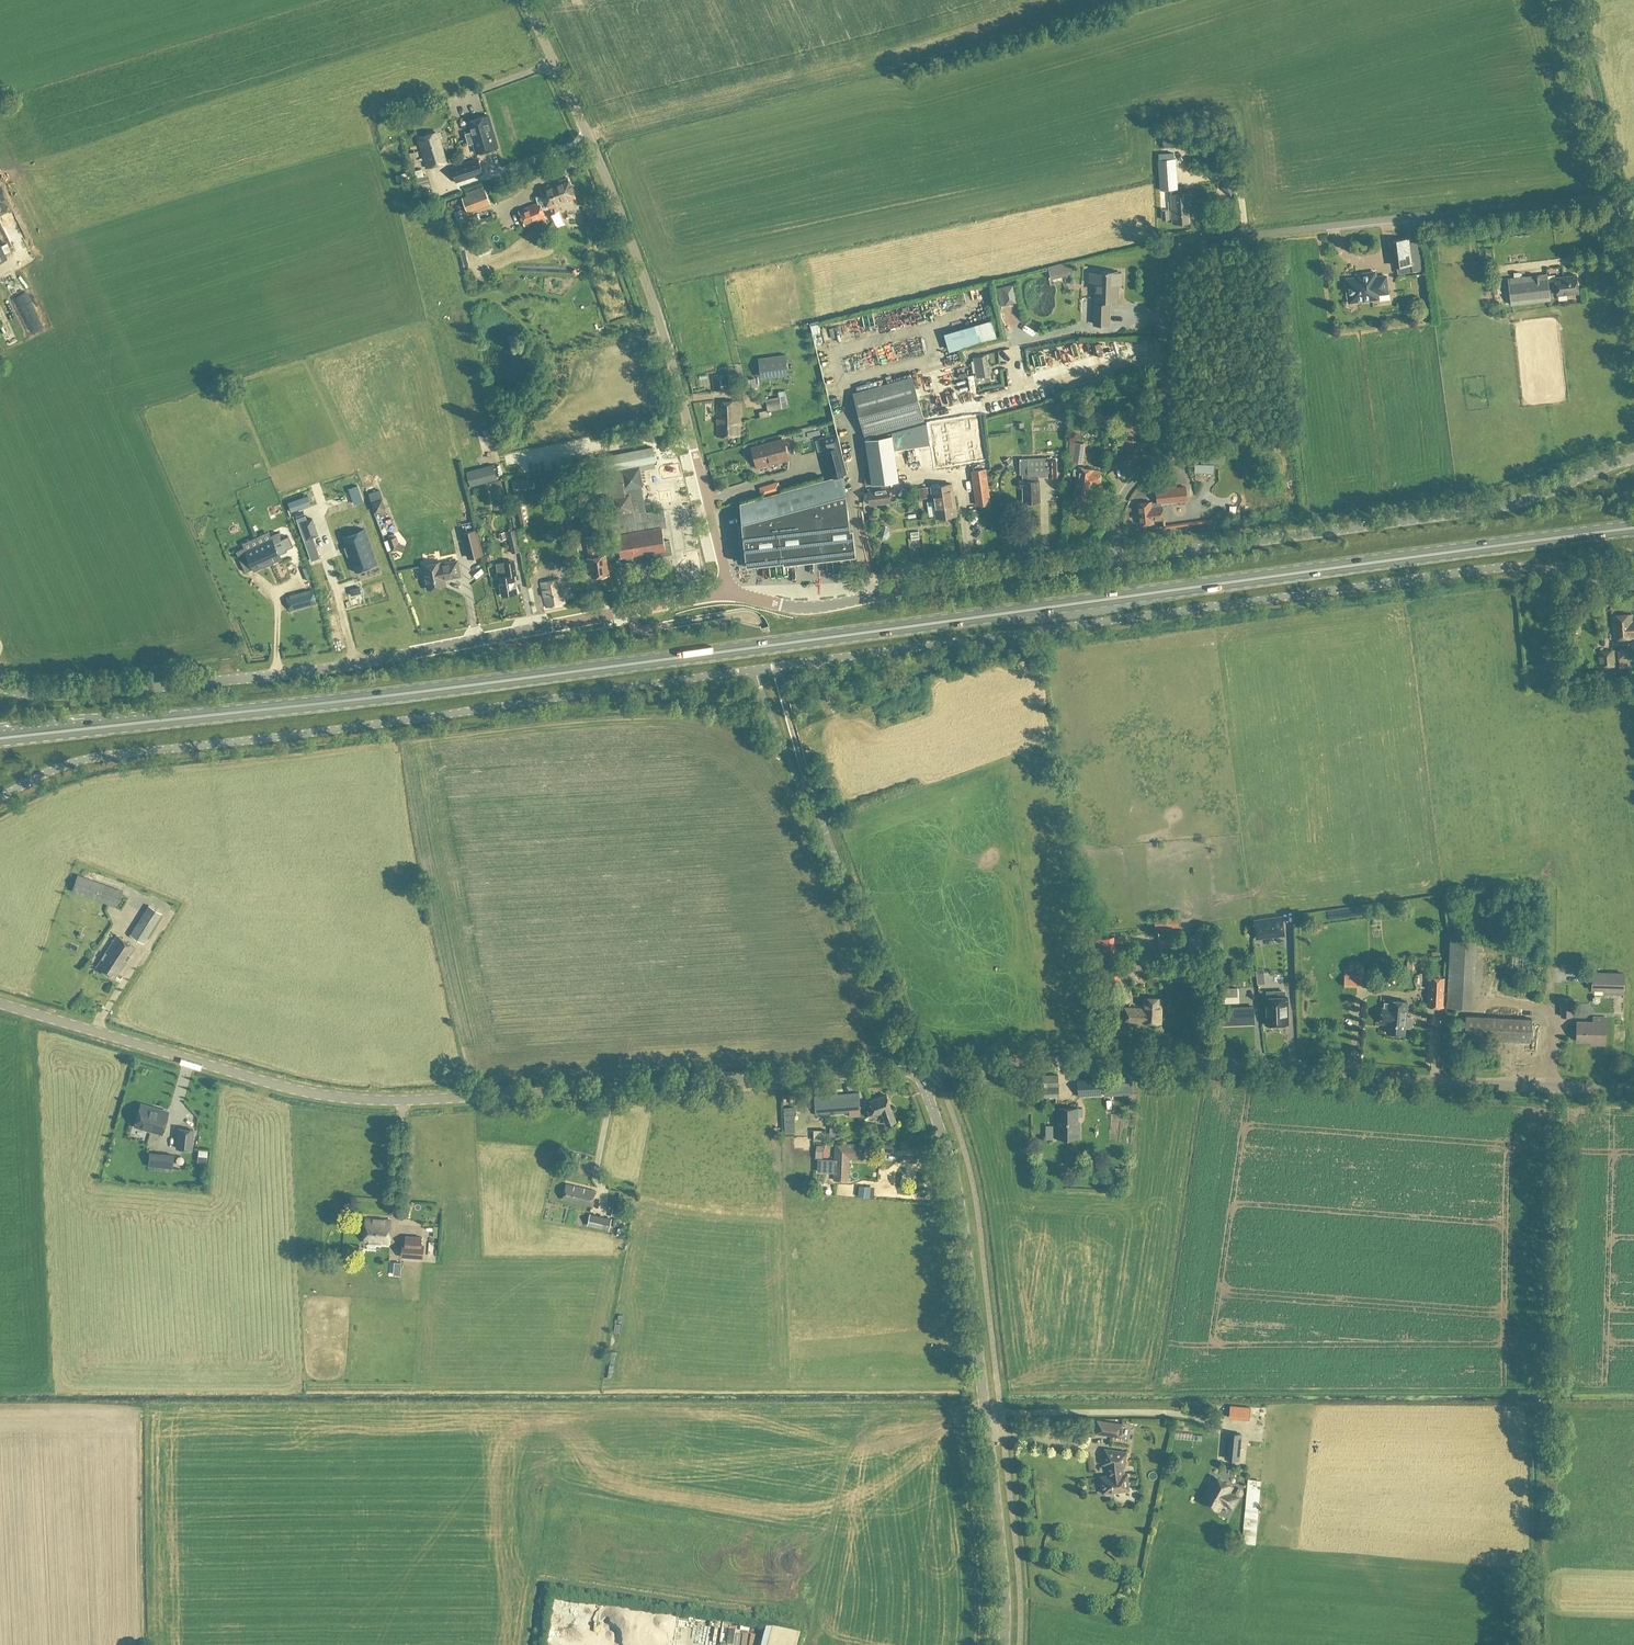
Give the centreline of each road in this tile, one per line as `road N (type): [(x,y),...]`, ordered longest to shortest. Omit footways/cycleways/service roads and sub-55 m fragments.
road 1 (unclassified): [(0,798),(63,766),(112,756),(1492,568),(1539,568),(1633,585)]
road 2 (primary): [(1633,529),(420,693),(10,737)]
road 3 (tertiary): [(0,1004),(318,1095),(369,1101),(903,1071),(922,1082)]
road 4 (unclassified): [(1614,194),(1210,240),(1184,249),(1169,275),(1160,439),(1121,500),(1116,561)]
road 5 (unclassified): [(0,687),(70,696),(276,676),(731,595)]
road 6 (unclassified): [(1633,1090),(1126,1059),(950,1069),(922,1082)]
road 7 (unclassified): [(731,595),(649,292),(525,0)]
road 8 (tertiary): [(1004,1644),(963,1218),(922,1082)]
road 9 (unclassified): [(1116,561),(1504,507),(1633,459)]
road 10 (unclassified): [(731,595),(822,607),(1116,561)]
road 11 (unclassified): [(1614,194),(1565,0)]

